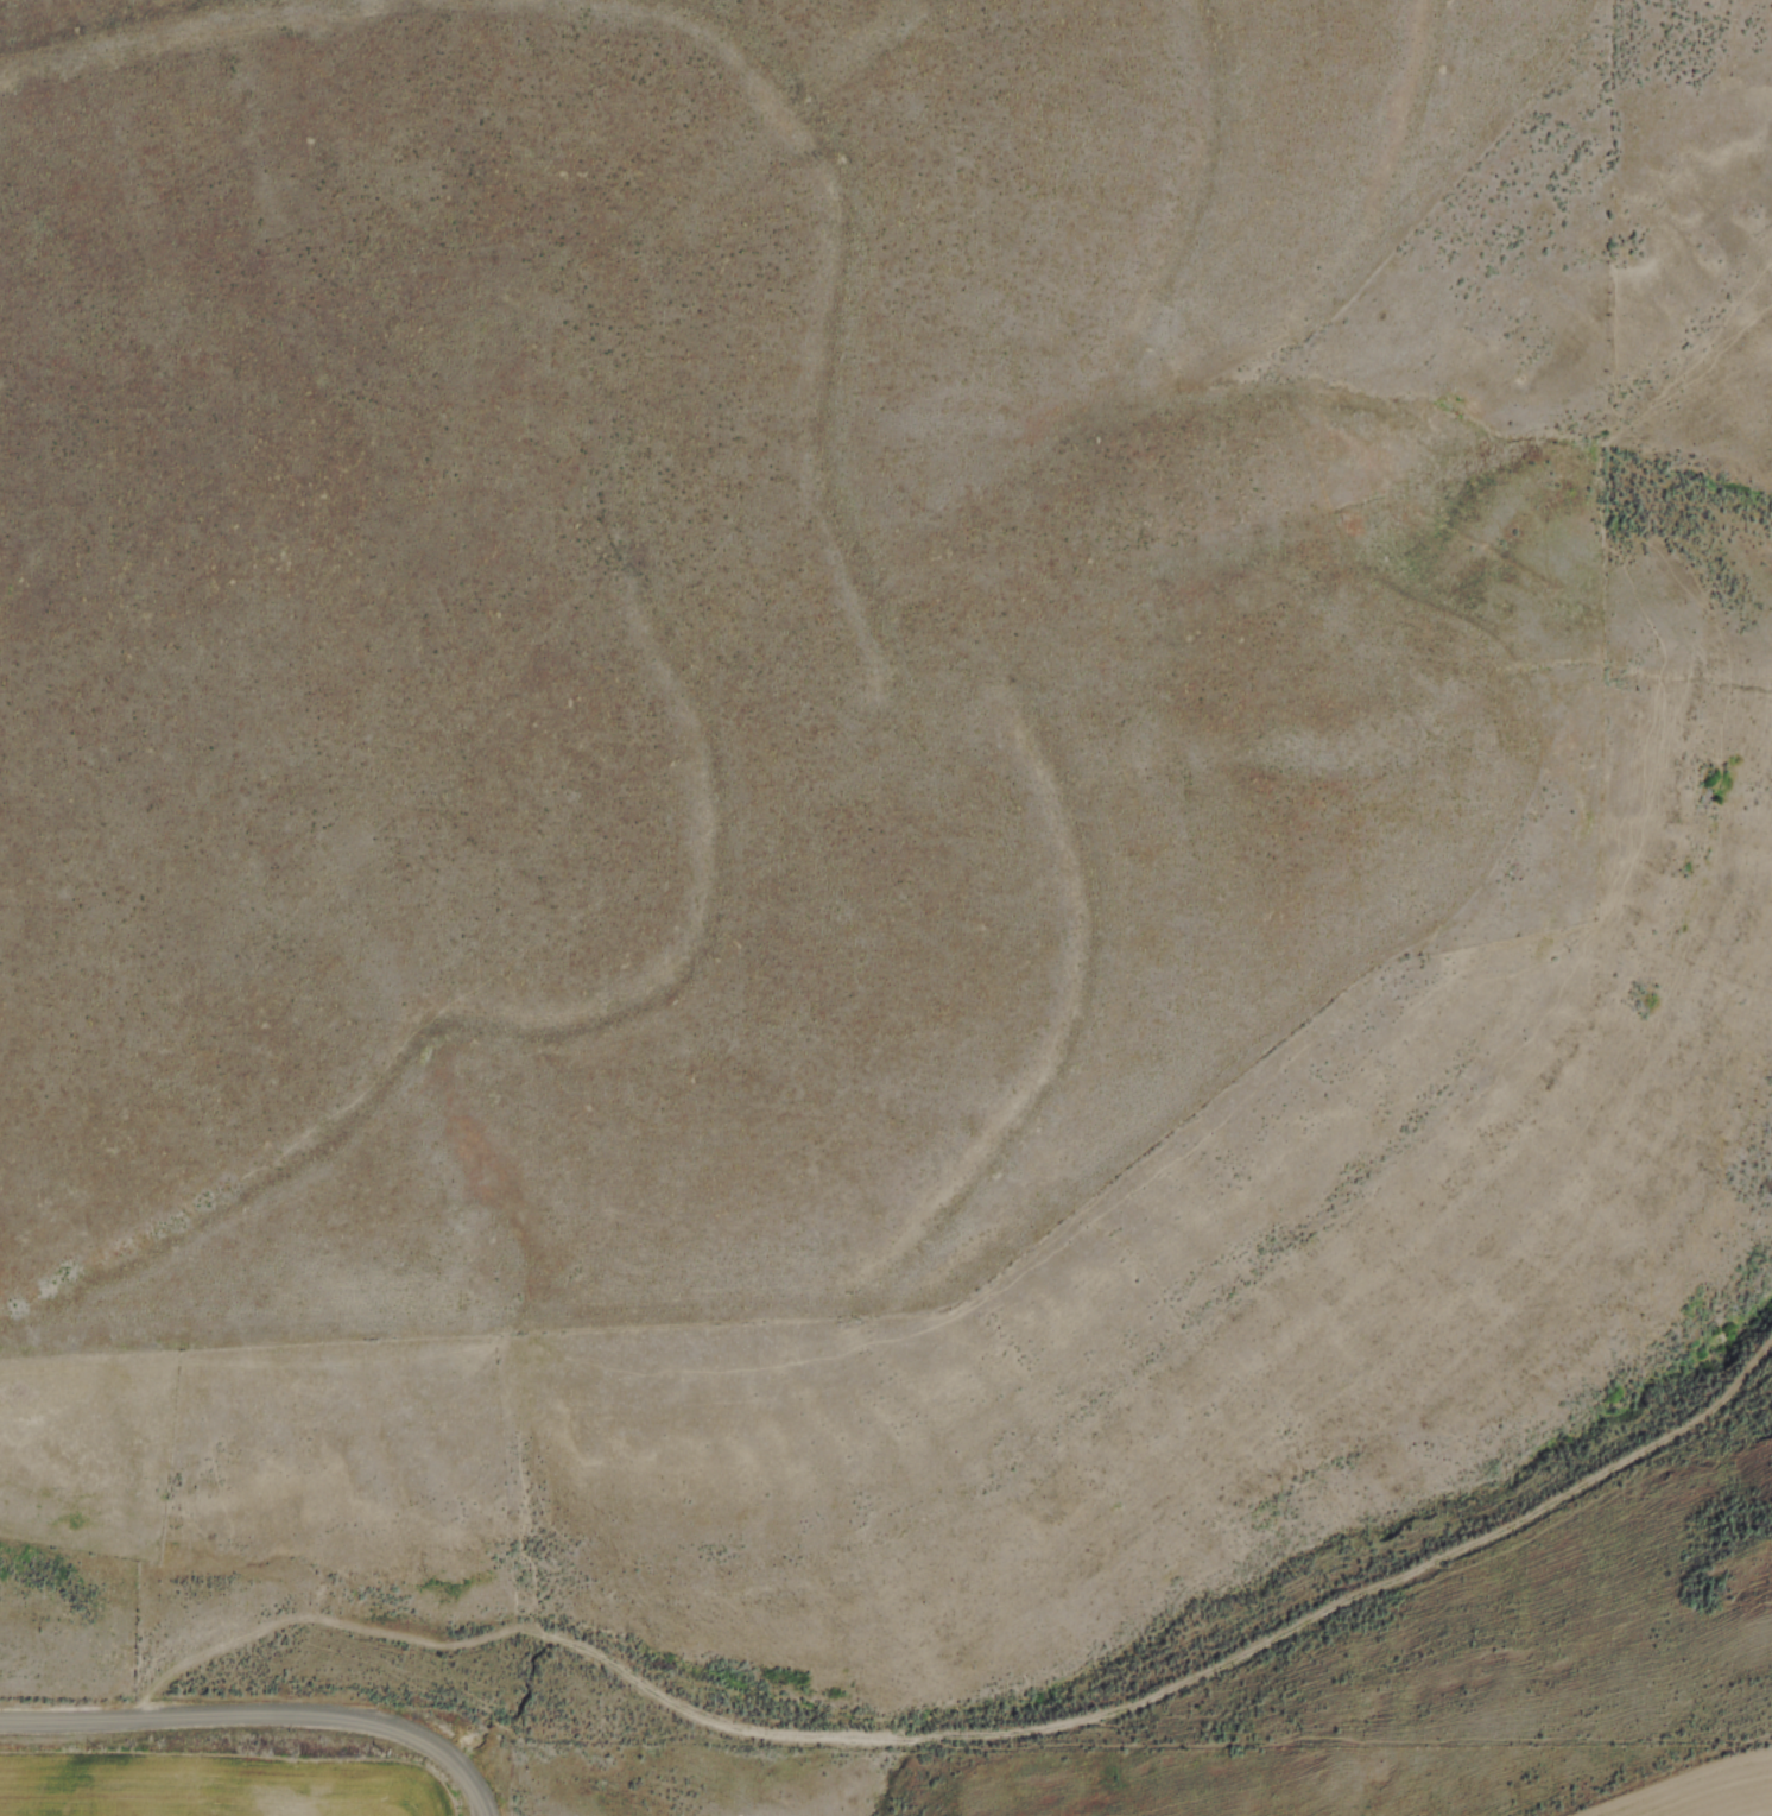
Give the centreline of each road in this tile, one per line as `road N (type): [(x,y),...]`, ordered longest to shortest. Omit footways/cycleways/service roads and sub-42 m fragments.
road 1 (residential): [(488,1815),(473,1780),(451,1758),(425,1741),(341,1716),(0,1722)]

